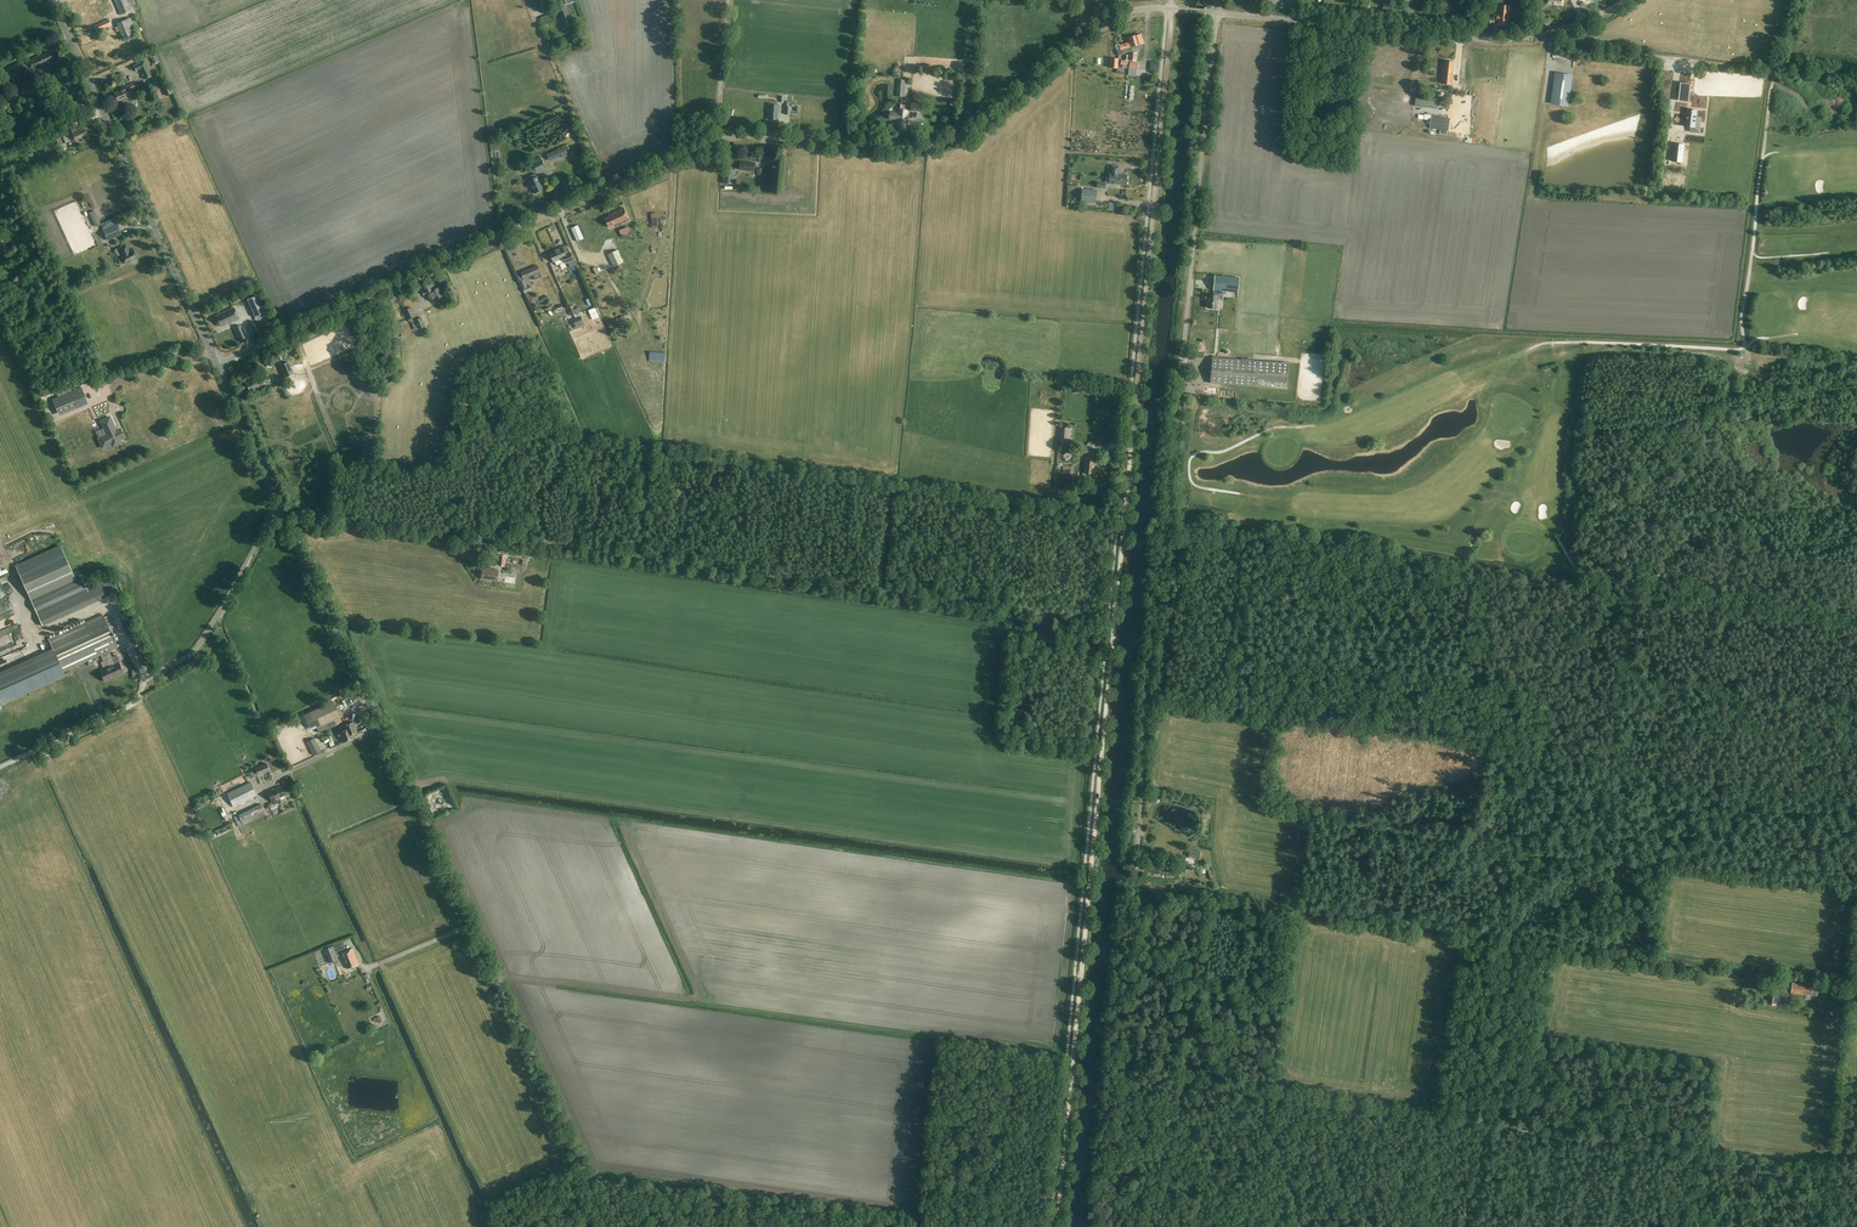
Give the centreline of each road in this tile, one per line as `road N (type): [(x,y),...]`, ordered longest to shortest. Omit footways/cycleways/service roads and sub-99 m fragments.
road 1 (track): [(1171,9),(1056,1226)]
road 2 (unclassified): [(217,365),(710,143),(751,136),(907,146),(955,139),(981,127),(1097,26),(1136,10),(1171,9)]
road 3 (tertiary): [(611,1226),(283,509)]
road 4 (track): [(1772,66),(1742,314),(1748,357),(1596,351),(1587,357),(1574,414)]
road 5 (tertiary): [(217,365),(52,0)]
road 6 (unclassified): [(1217,13),(1489,41),(1585,22)]
road 7 (unclassified): [(1182,366),(1217,13)]
road 8 (track): [(1159,856),(1138,842),(1167,542)]
road 9 (track): [(1836,1172),(1783,1174),(1520,1128)]
road 10 (track): [(1856,617),(1580,573),(1561,544)]
road 11 (track): [(1526,855),(1627,866),(1690,855),(1837,872)]
road 12 (track): [(1550,33),(1577,49),(1856,76)]
road 13 (track): [(1505,1126),(1520,1128),(1510,1115),(1502,1039),(1517,927)]
road 14 (track): [(1747,348),(1574,343),(1528,351)]
road 15 (unclassified): [(147,672),(197,648),(283,509)]
road 16 (track): [(608,188),(526,0)]
road 17 (track): [(1167,542),(1182,366)]
road 18 (track): [(0,767),(141,693)]
road 19 (tertiary): [(283,509),(217,365)]
road 20 (track): [(969,133),(980,0)]

